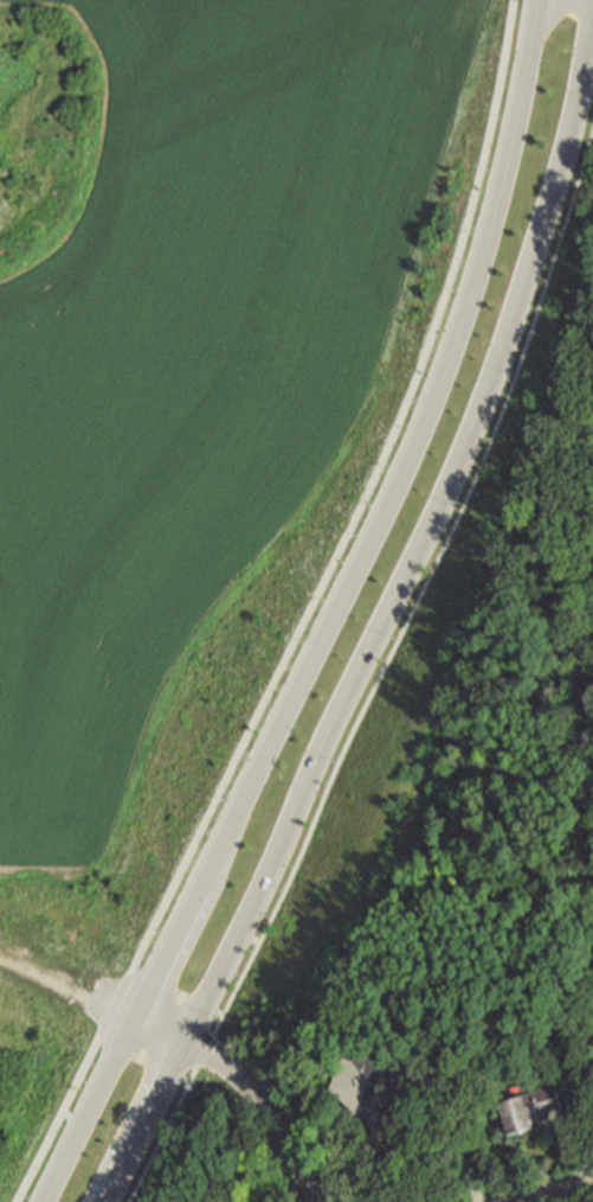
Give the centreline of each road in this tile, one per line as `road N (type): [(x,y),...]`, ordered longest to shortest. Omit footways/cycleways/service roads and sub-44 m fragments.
road 1 (secondary): [(541,0),(497,203),(398,485),(41,1201)]
road 2 (secondary): [(341,692),(478,407),(521,280),(591,1)]
road 3 (secondary): [(187,1034),(341,692)]
road 4 (residential): [(187,1034),(265,1094),(336,1201)]
road 5 (secondary): [(101,1201),(187,1034)]

